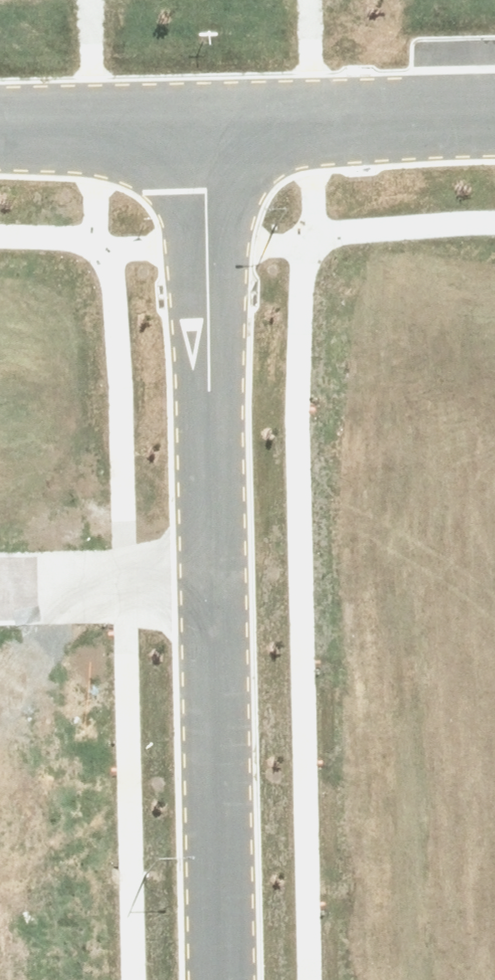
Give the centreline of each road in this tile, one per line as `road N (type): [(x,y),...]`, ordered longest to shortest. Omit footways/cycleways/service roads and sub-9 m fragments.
road 1 (residential): [(213,589),(206,127)]
road 2 (residential): [(221,979),(213,589)]
road 3 (residential): [(494,125),(206,127)]
road 4 (residential): [(0,596),(213,589)]
road 5 (residential): [(206,127),(0,130)]

